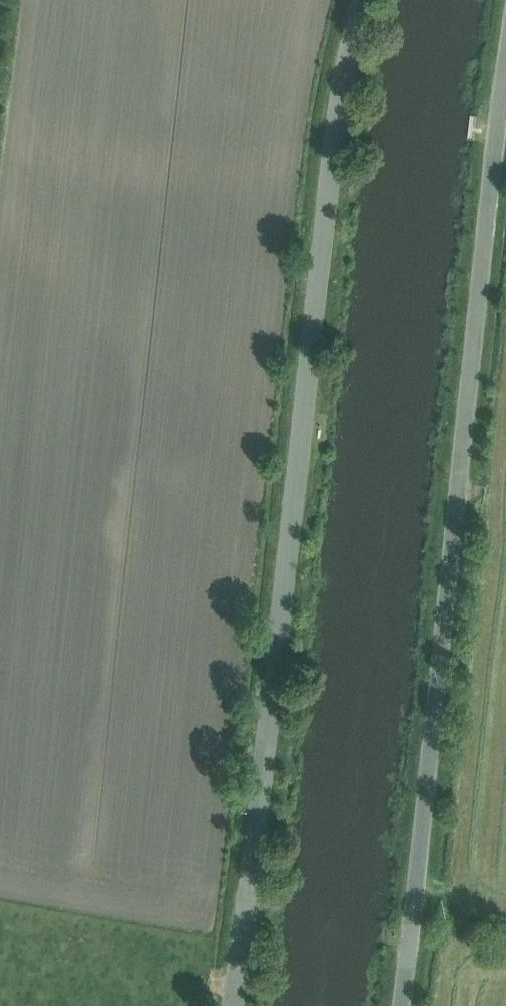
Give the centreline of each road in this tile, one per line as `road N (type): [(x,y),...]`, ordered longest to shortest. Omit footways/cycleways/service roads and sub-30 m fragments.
road 1 (tertiary): [(231,1005),(334,111),(362,0)]
road 2 (unclassified): [(402,1005),(505,55)]

